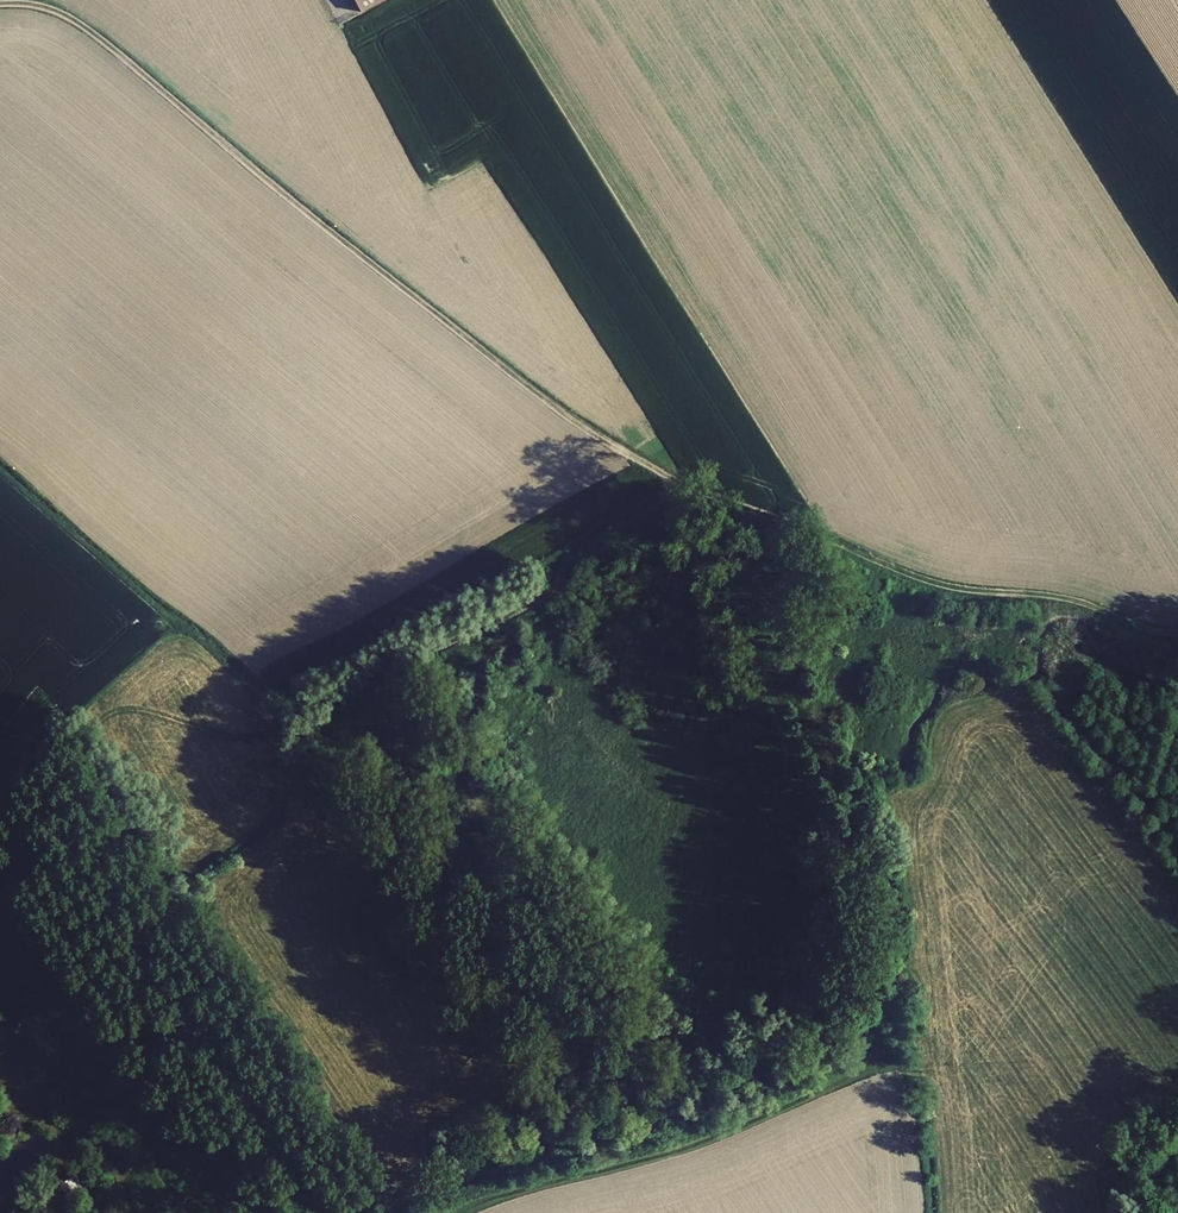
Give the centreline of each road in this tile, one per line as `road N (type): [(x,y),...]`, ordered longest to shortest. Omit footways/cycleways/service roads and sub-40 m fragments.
road 1 (track): [(0,5),(52,10),(86,29),(389,280),(569,419),(674,484),(925,582),(1056,597),(1177,633)]
road 2 (track): [(674,484),(663,506),(619,523),(556,588),(445,657)]

